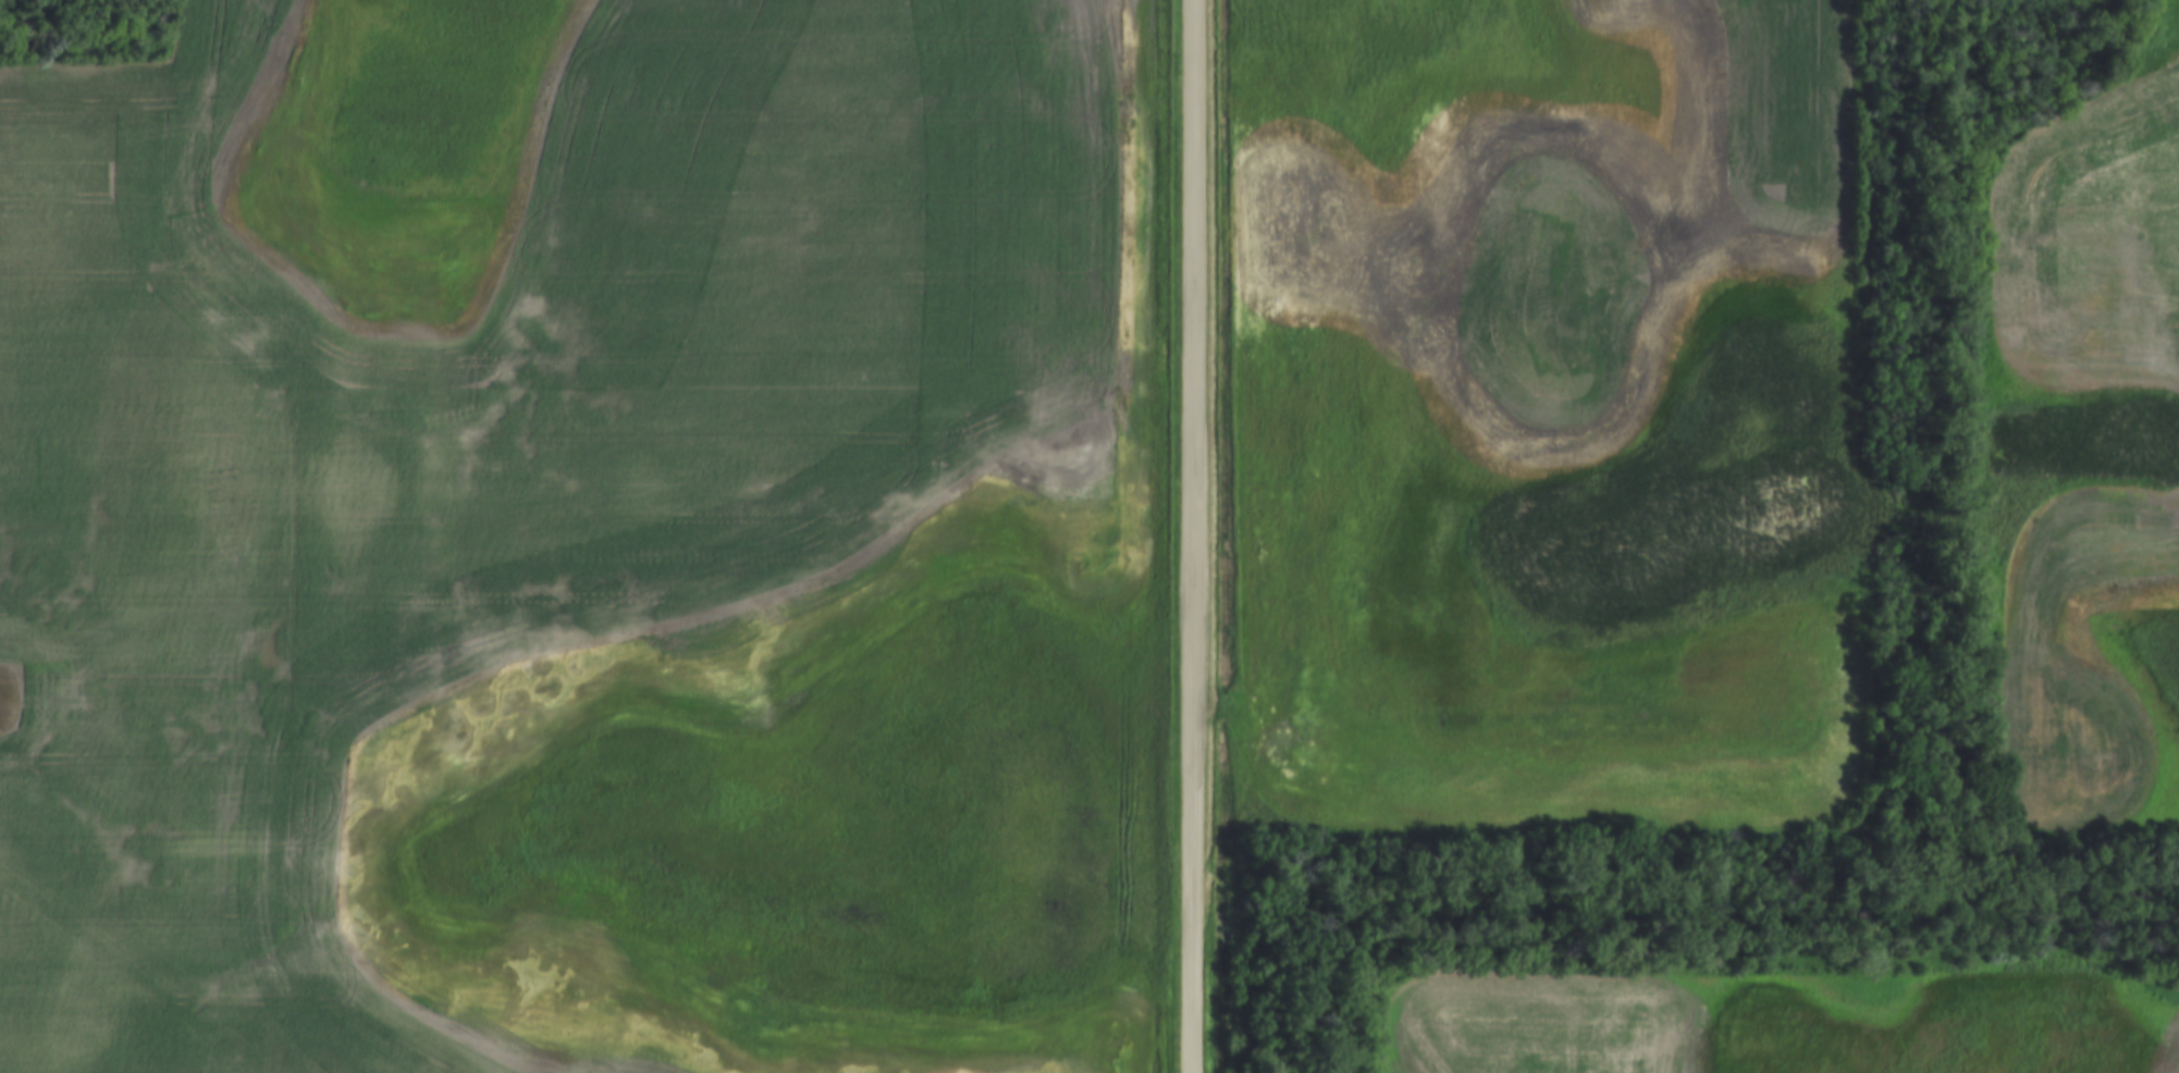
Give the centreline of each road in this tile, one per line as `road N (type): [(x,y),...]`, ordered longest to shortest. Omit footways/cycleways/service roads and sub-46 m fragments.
road 1 (tertiary): [(1201,1072),(1201,0)]

